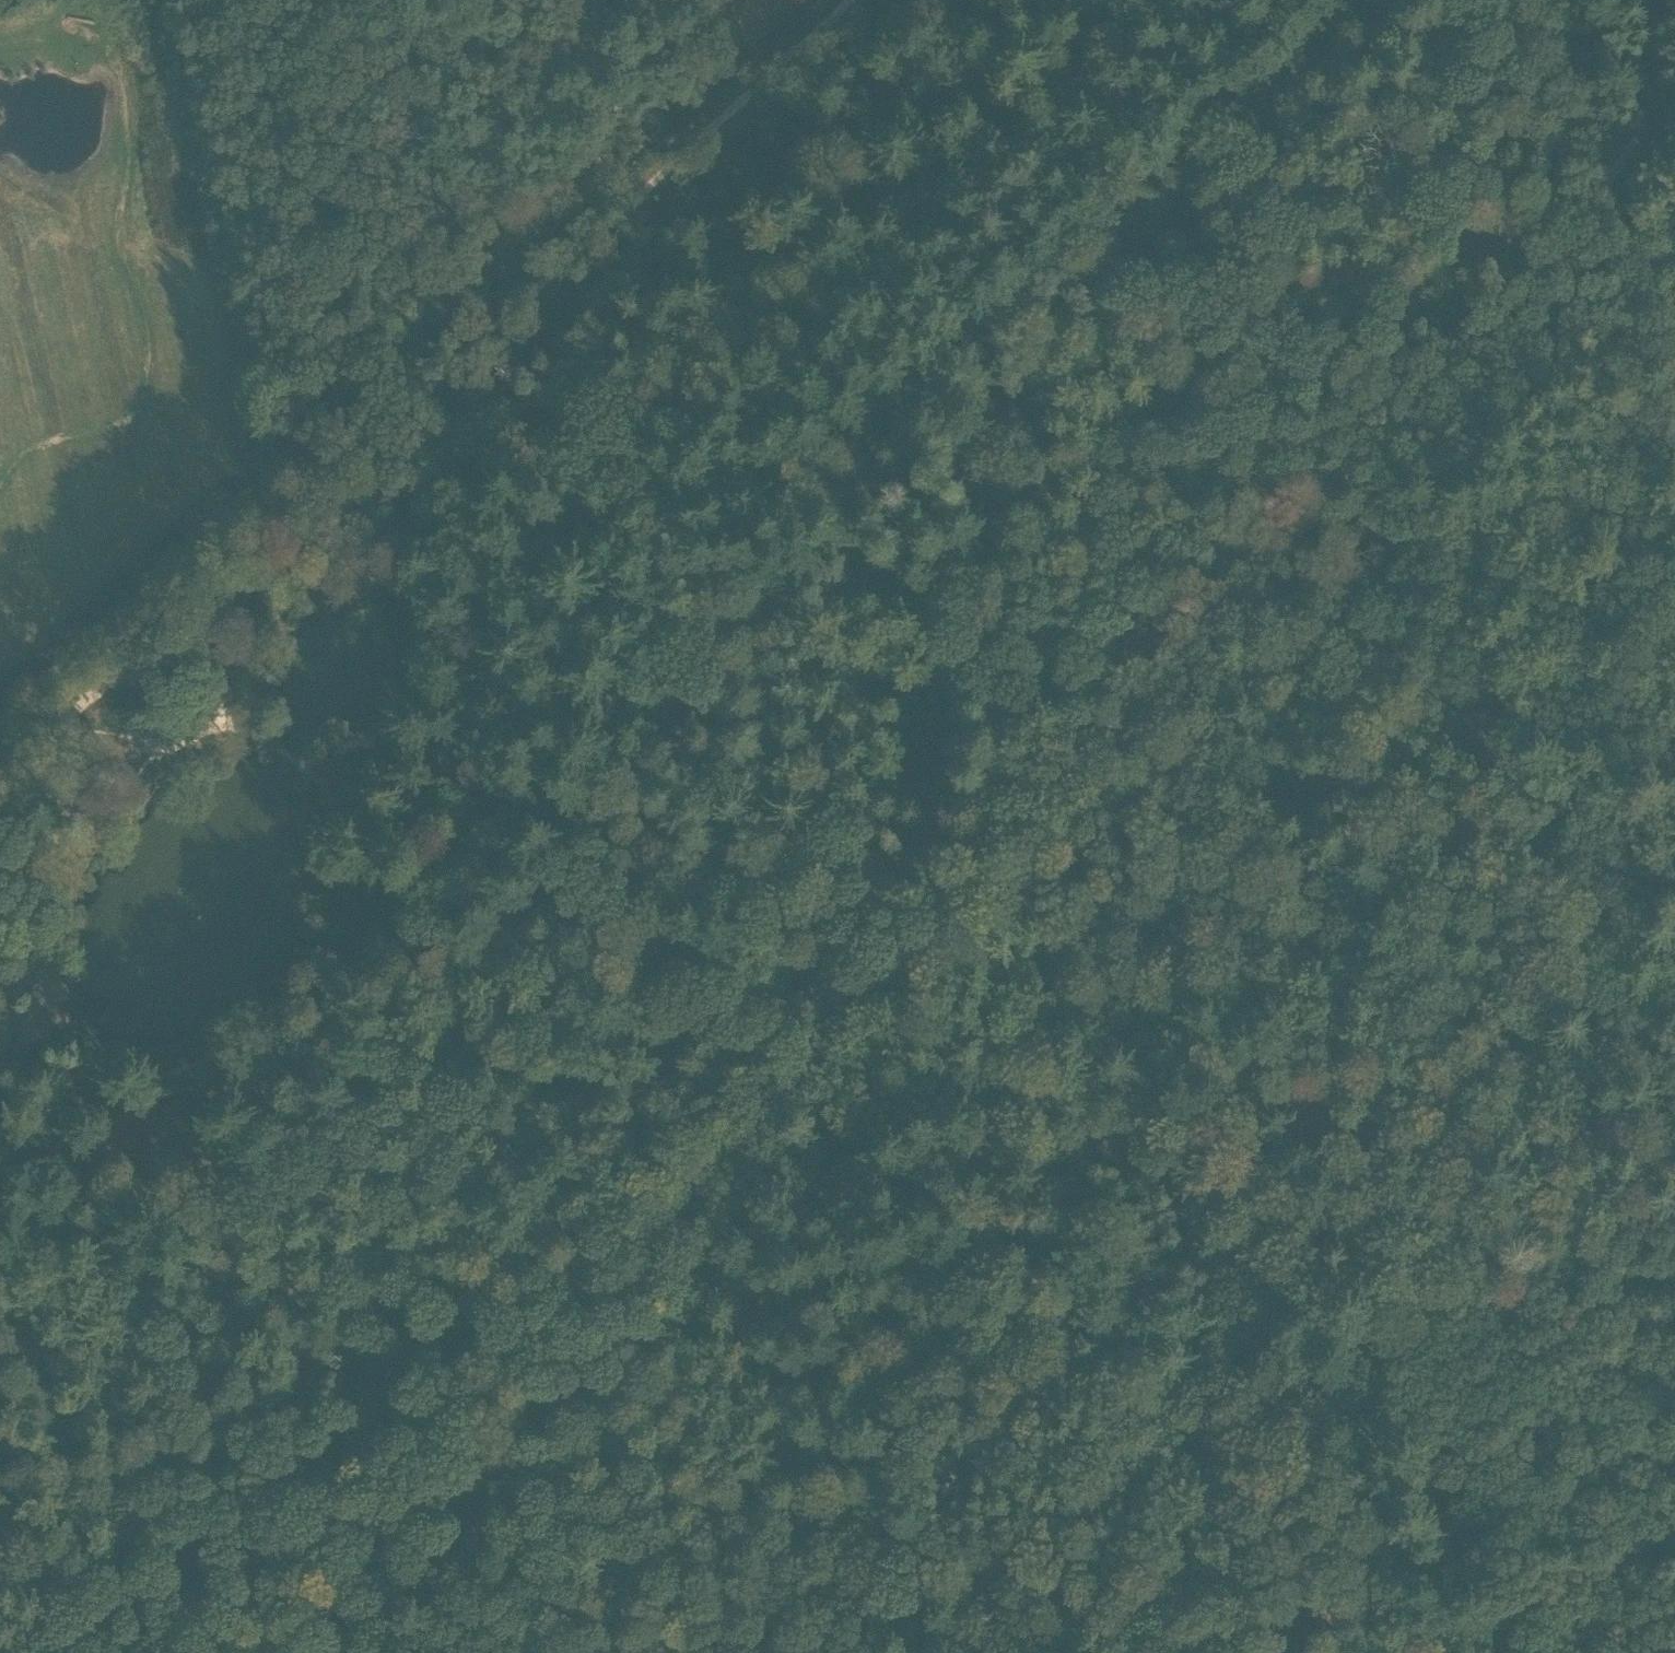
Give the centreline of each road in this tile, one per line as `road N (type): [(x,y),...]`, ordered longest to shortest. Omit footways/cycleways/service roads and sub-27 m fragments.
road 1 (track): [(1674,96),(1542,261),(676,1185)]
road 2 (track): [(0,780),(856,0)]
road 3 (track): [(676,1185),(242,1652)]
road 4 (track): [(1600,190),(1556,0)]

